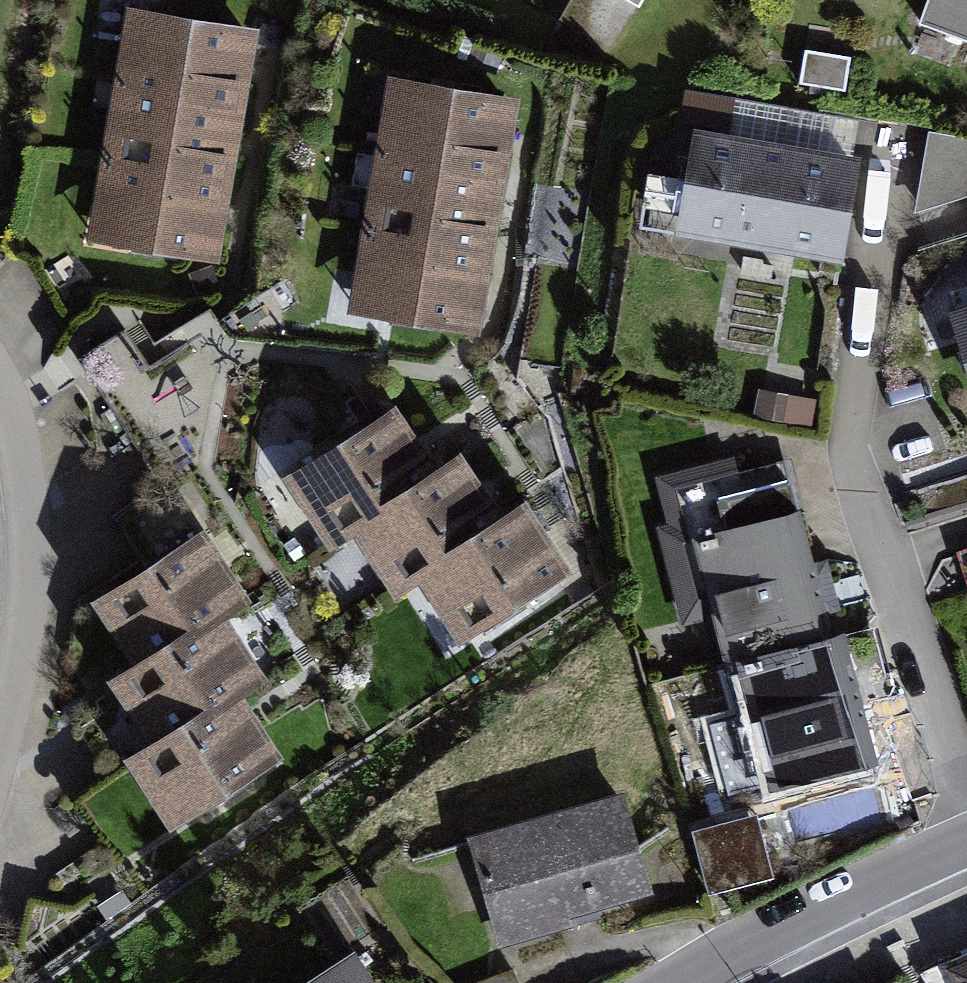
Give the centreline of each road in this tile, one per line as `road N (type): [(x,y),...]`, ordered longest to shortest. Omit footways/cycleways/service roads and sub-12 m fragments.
road 1 (residential): [(697,982),(966,849)]
road 2 (residential): [(0,425),(17,492),(0,665)]

